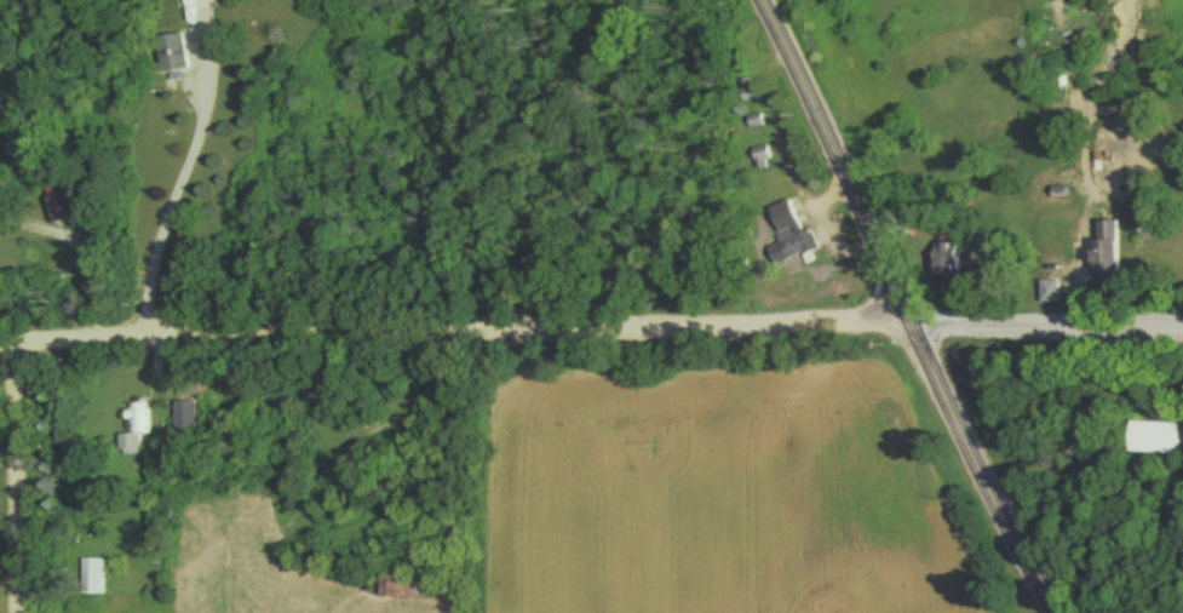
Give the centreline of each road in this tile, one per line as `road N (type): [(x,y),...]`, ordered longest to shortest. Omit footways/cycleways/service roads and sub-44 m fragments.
road 1 (residential): [(0,342),(903,331)]
road 2 (tertiary): [(1049,612),(903,331),(765,0)]
road 3 (residential): [(903,331),(1182,326)]
road 4 (residential): [(15,343),(17,612)]

